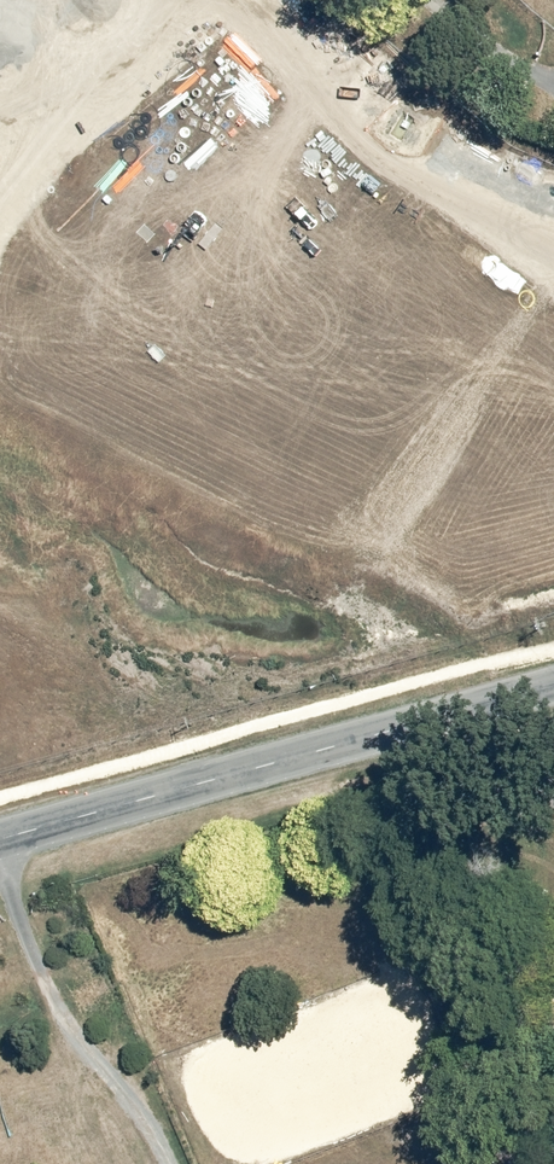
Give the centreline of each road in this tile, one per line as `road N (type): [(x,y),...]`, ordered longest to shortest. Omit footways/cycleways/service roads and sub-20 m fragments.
road 1 (tertiary): [(0,836),(553,682)]
road 2 (tertiary): [(553,688),(0,840)]
road 3 (residential): [(173,0),(275,48),(406,175),(553,271)]
road 4 (residential): [(155,0),(0,126)]

